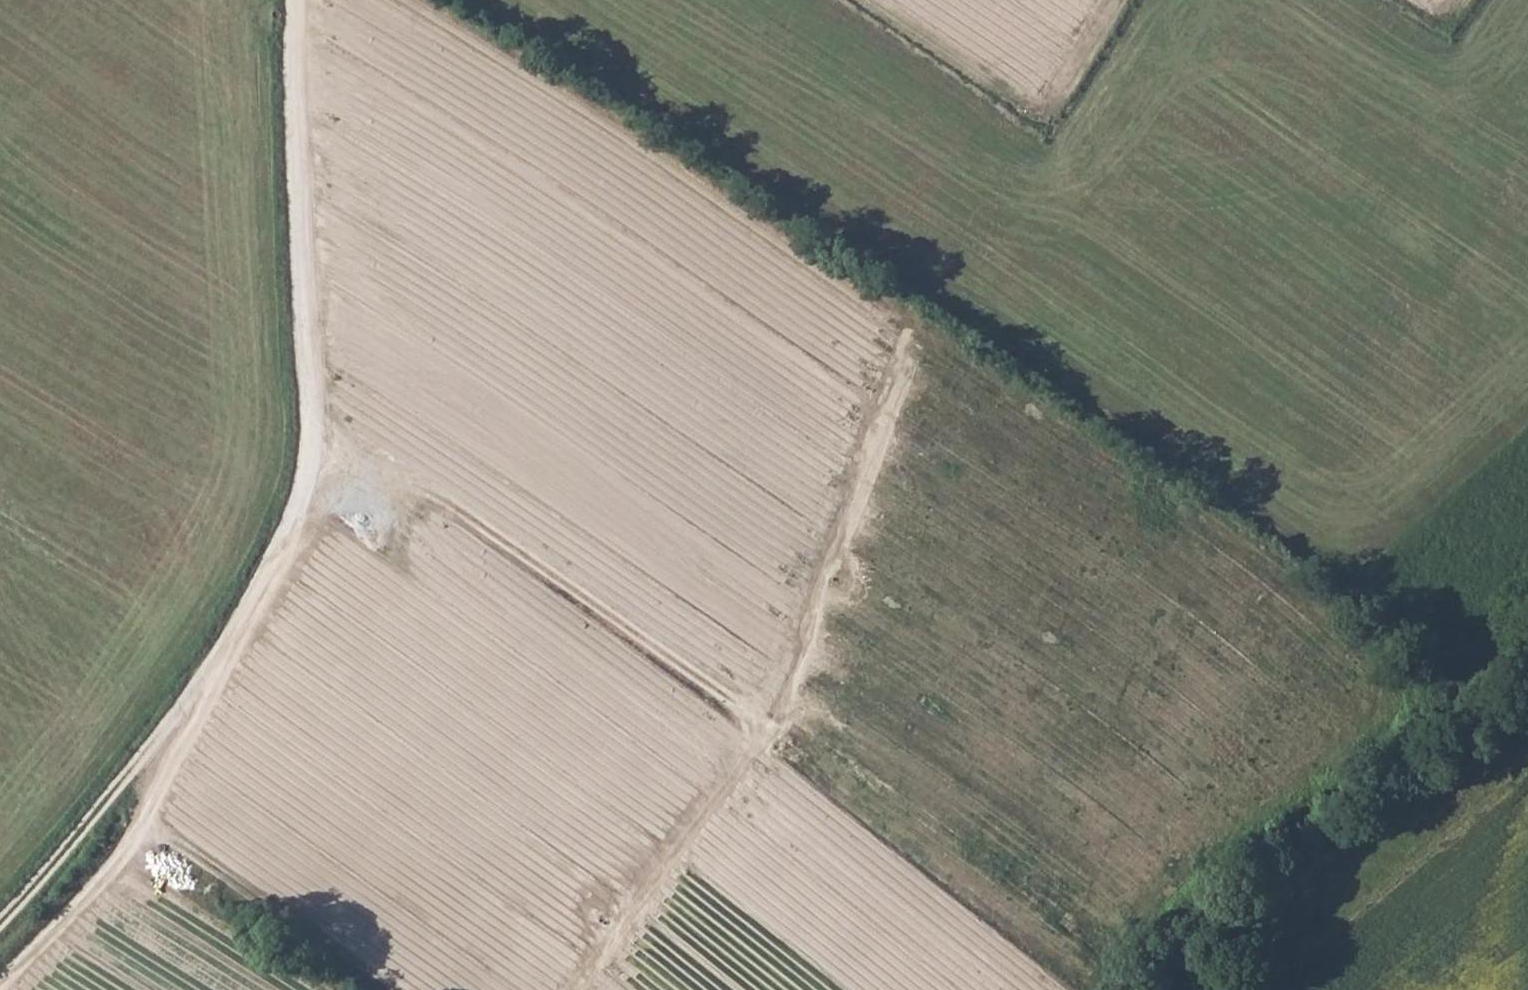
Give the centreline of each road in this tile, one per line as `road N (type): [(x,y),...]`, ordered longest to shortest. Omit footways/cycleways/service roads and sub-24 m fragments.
road 1 (track): [(0,920),(115,796),(206,677),(261,586),(301,490),(315,432),(294,0)]

